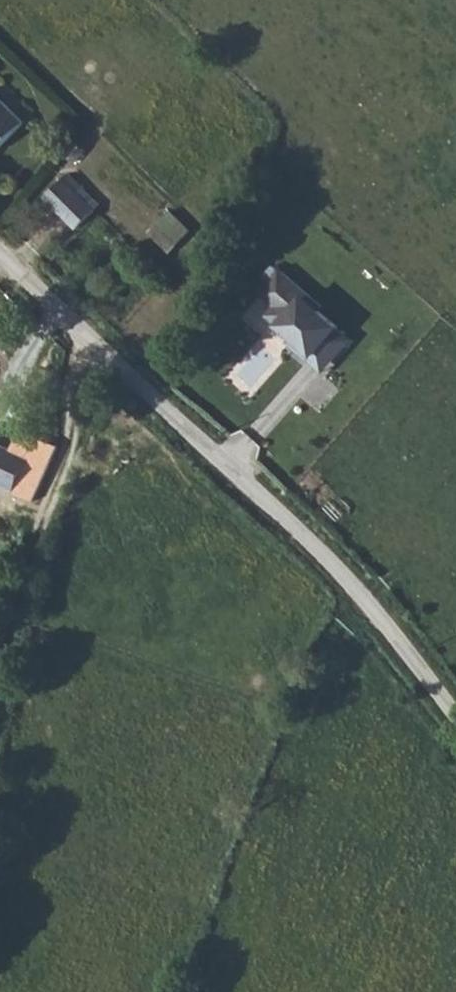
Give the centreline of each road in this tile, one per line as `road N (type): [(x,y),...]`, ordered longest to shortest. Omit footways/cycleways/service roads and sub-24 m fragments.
road 1 (unclassified): [(0,261),(384,608),(455,715)]
road 2 (track): [(103,352),(59,470),(0,679)]

